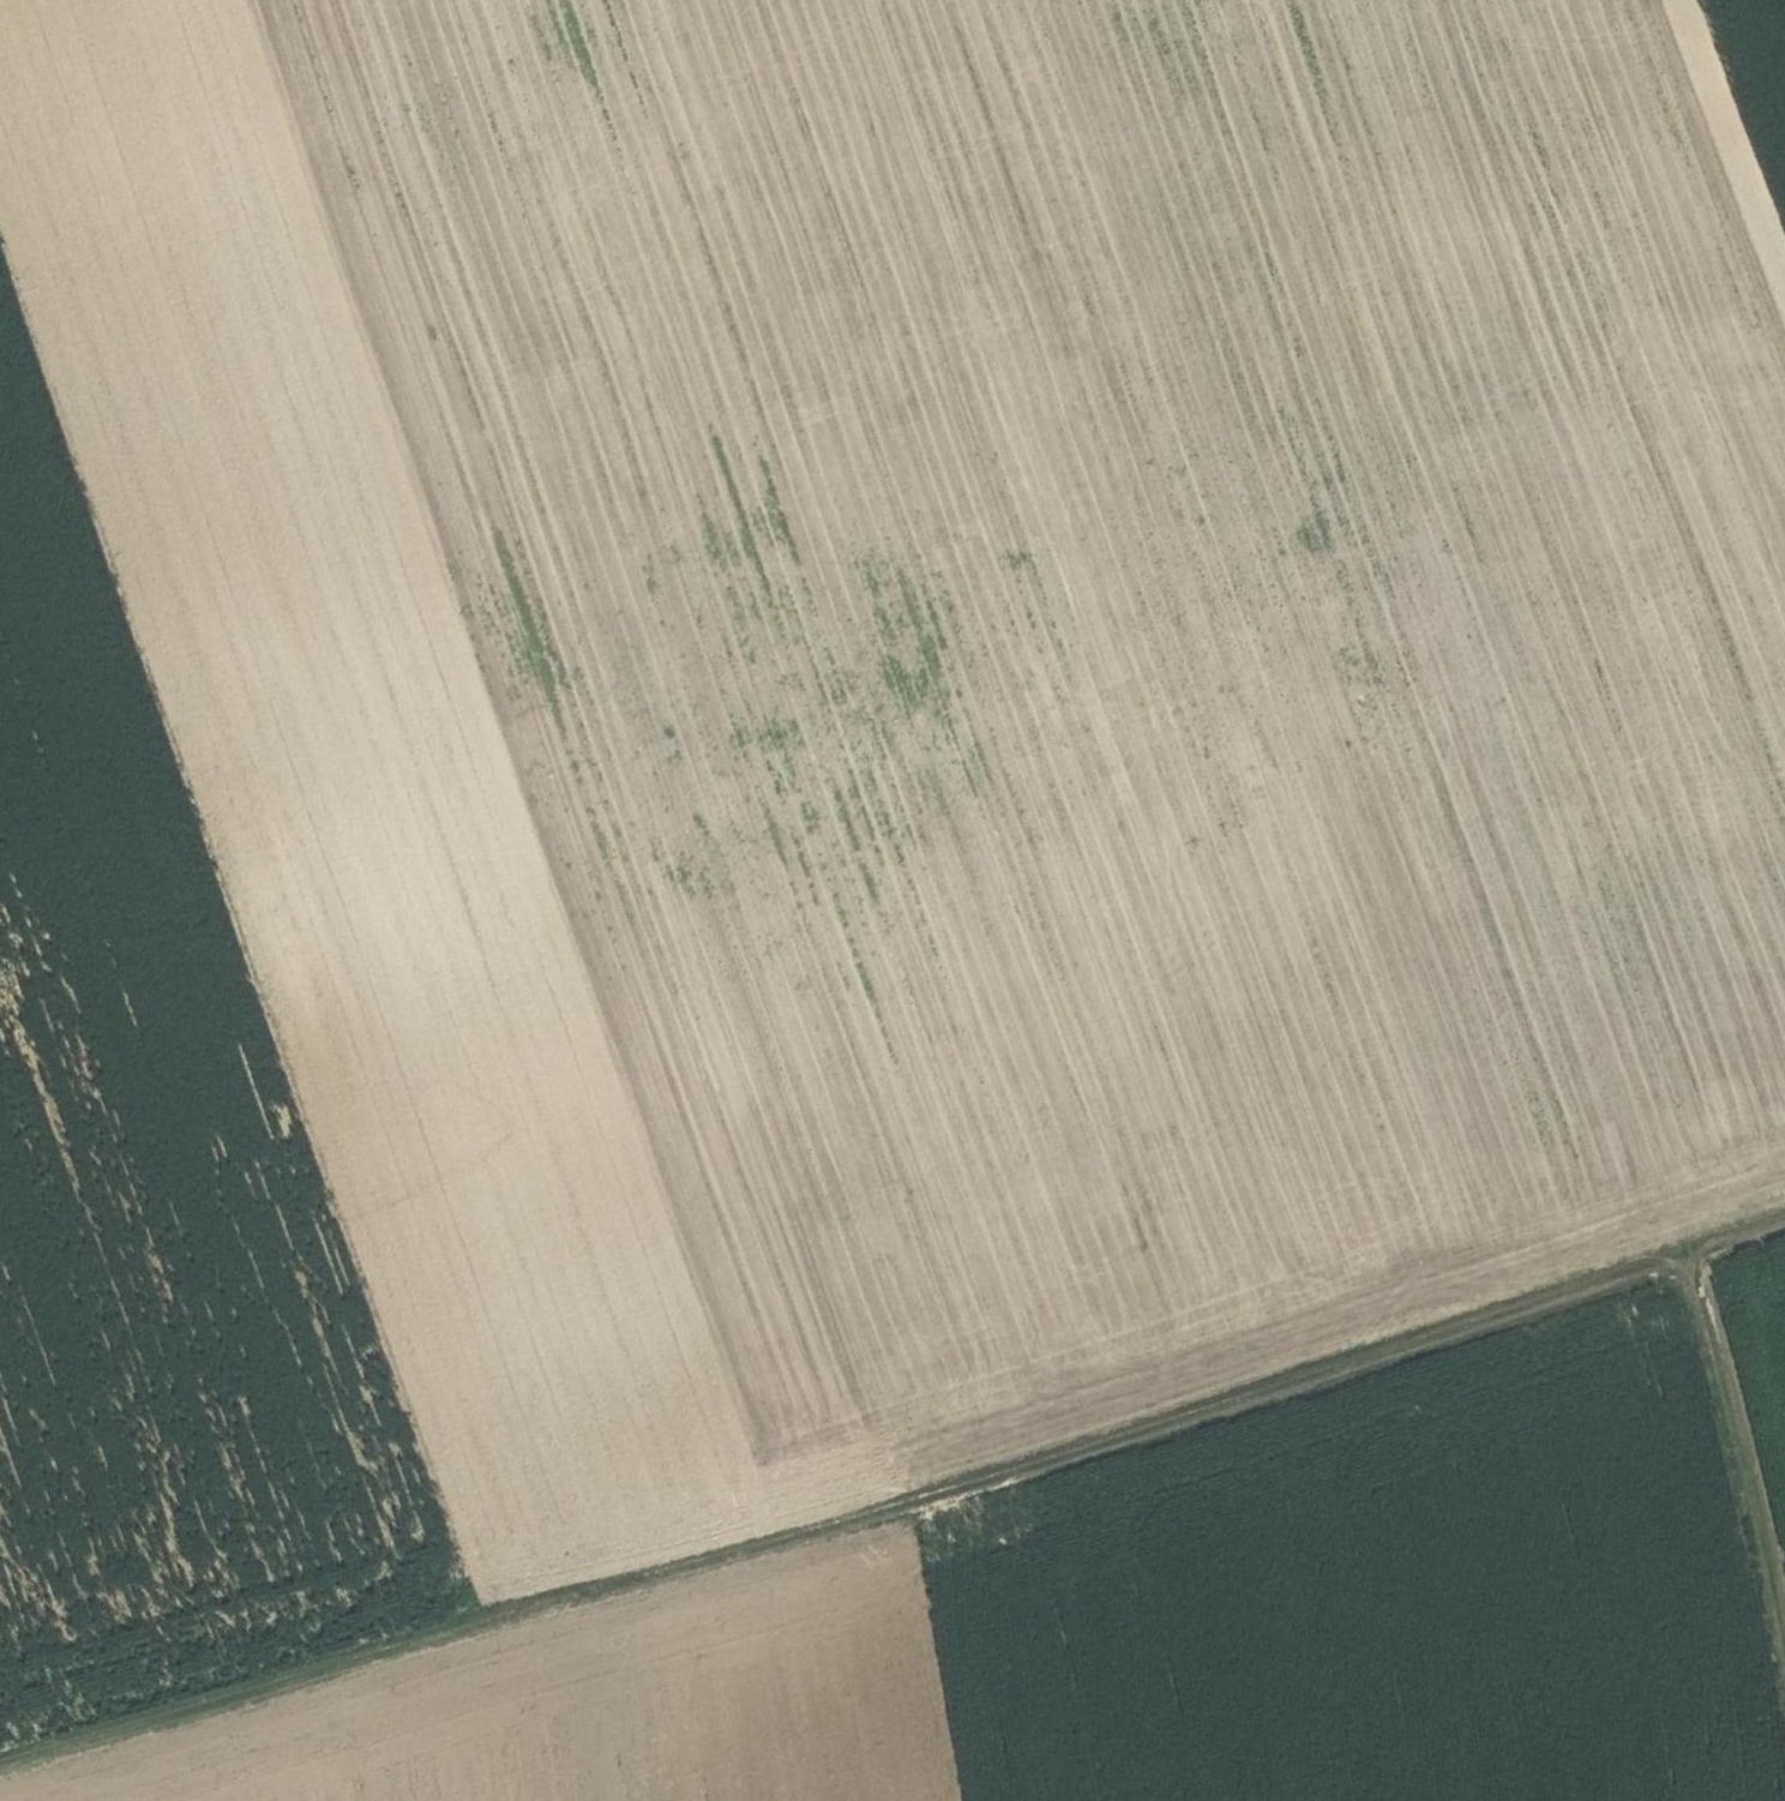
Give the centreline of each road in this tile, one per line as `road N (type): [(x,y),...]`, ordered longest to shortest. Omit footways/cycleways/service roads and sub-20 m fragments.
road 1 (track): [(0,1759),(583,1592),(1678,1259)]
road 2 (track): [(1784,1616),(1678,1259),(1784,1223)]

